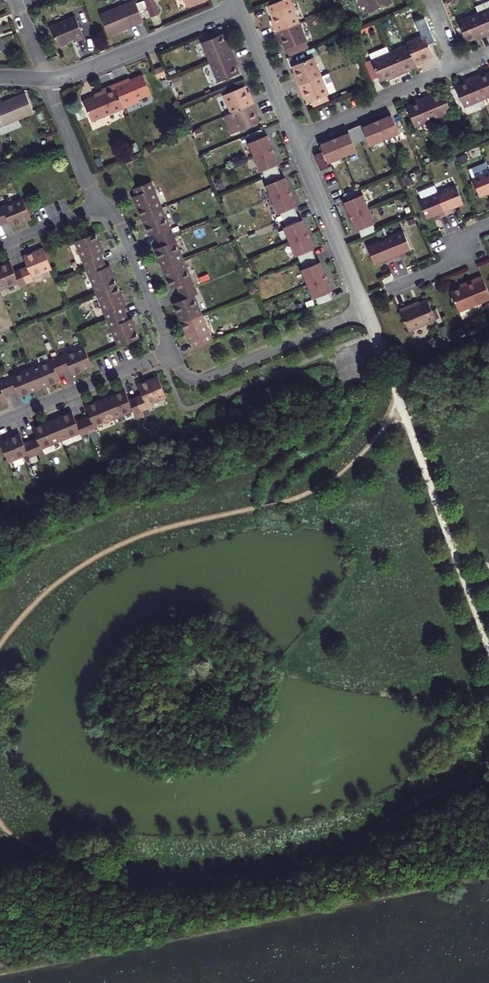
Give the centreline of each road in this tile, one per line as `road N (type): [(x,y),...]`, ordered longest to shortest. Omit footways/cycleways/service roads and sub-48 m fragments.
road 1 (residential): [(173,350),(185,374),(204,377),(366,311)]
road 2 (residential): [(238,4),(45,79)]
road 3 (residential): [(173,350),(0,422)]
road 4 (residential): [(294,138),(366,311)]
road 5 (residential): [(294,138),(456,68)]
road 6 (residential): [(98,205),(121,222),(173,350)]
road 7 (residential): [(238,4),(294,138)]
road 8 (residential): [(45,79),(98,205)]
road 9 (residential): [(488,223),(468,233),(454,261),(390,288)]

